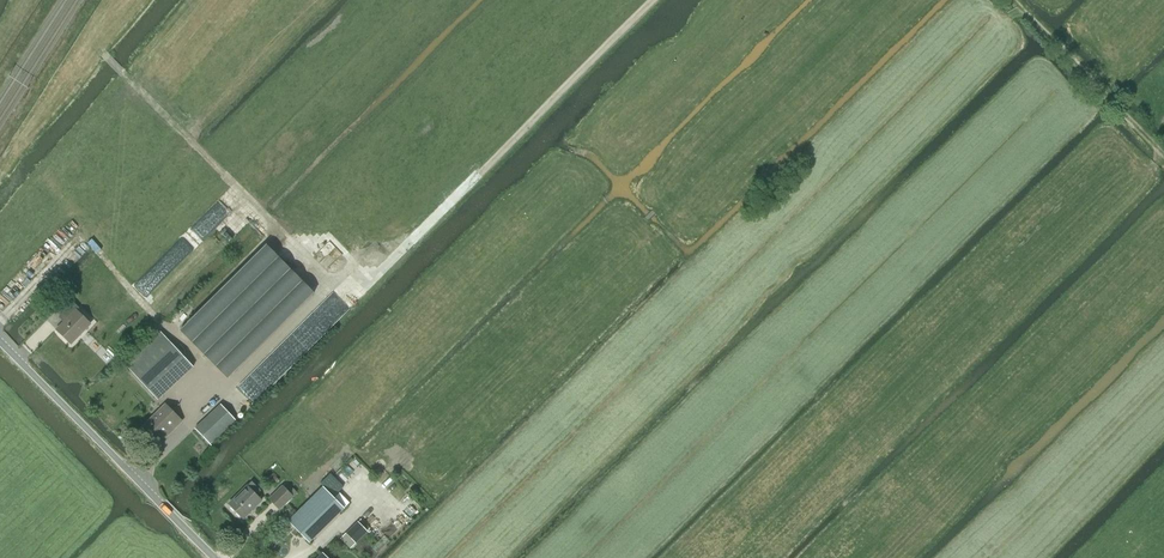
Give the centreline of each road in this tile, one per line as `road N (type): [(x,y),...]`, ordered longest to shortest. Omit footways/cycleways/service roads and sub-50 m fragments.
road 1 (track): [(652,0),(420,232),(356,258)]
road 2 (unclassified): [(215,557),(0,341)]
road 3 (track): [(1163,154),(1011,0)]

